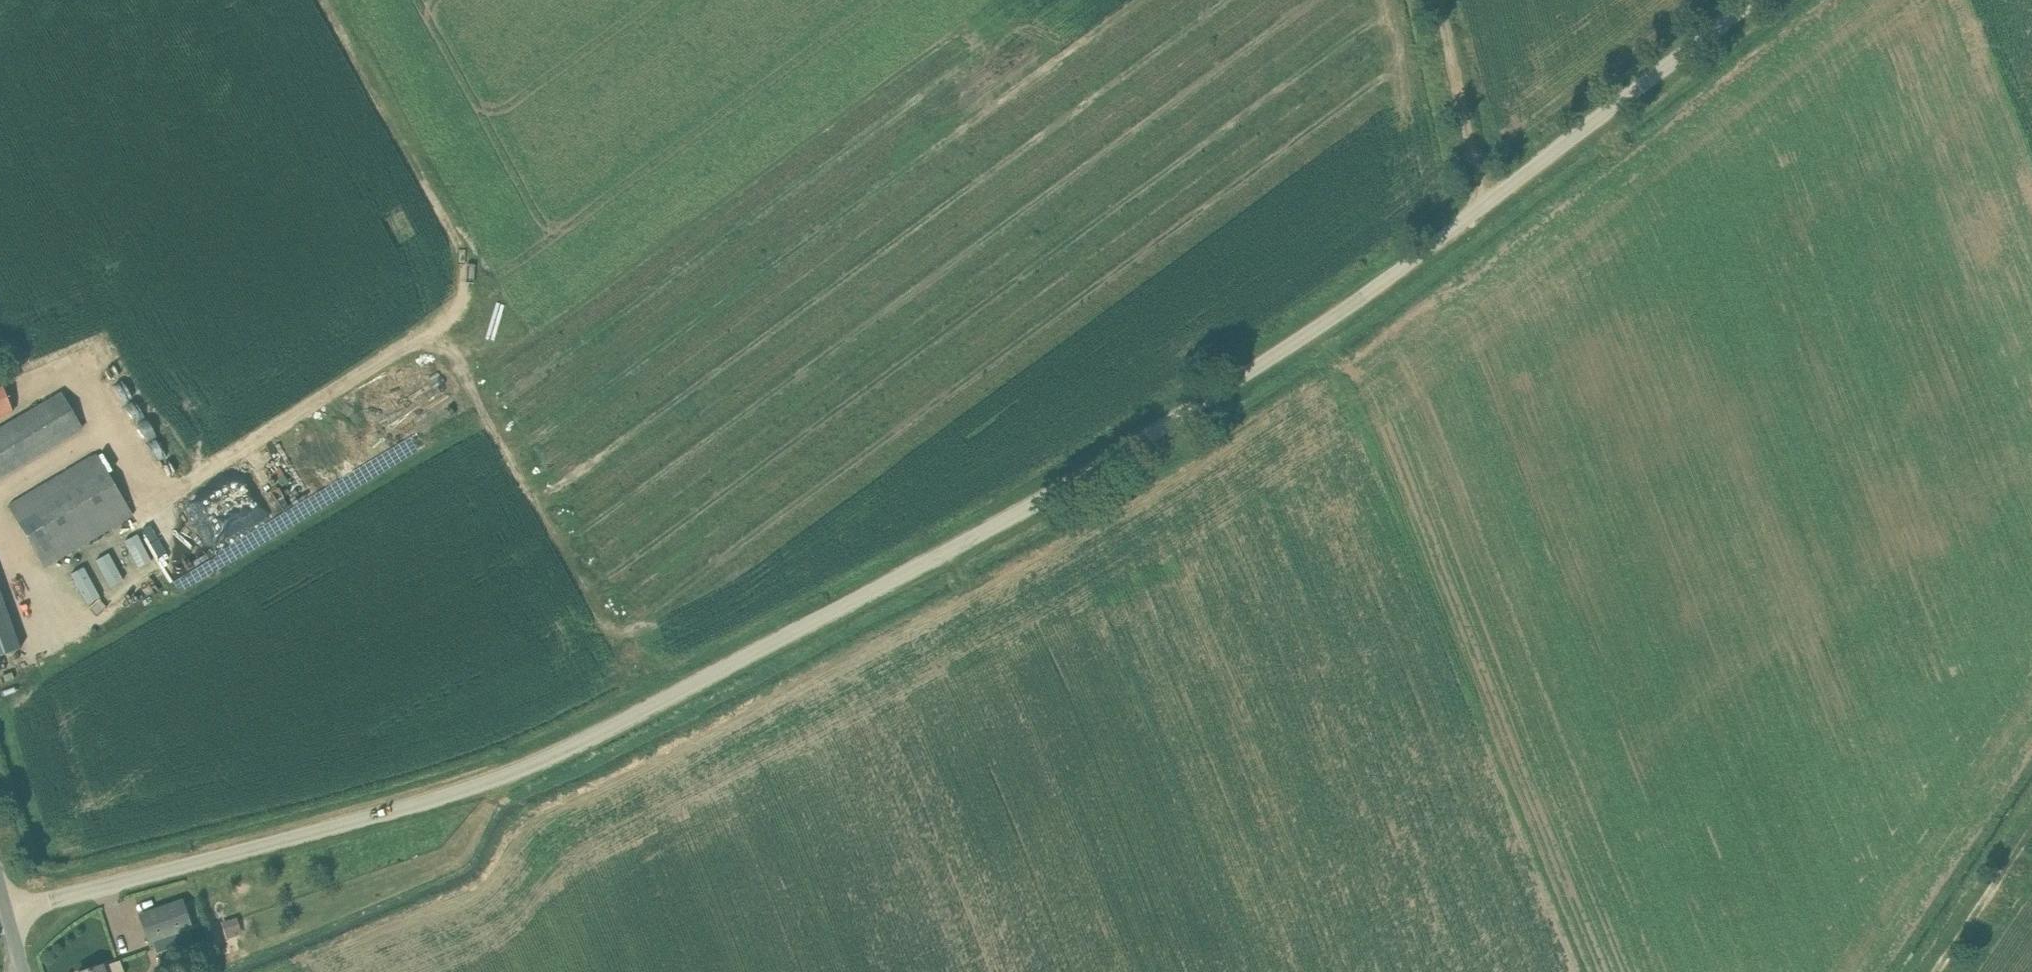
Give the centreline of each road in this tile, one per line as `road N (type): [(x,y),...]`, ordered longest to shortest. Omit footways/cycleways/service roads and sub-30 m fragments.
road 1 (unclassified): [(9,912),(453,795),(783,649),(998,532),(1265,366),(1754,0)]
road 2 (track): [(1486,200),(1475,187),(1428,0)]
road 3 (track): [(1938,971),(2031,833)]

